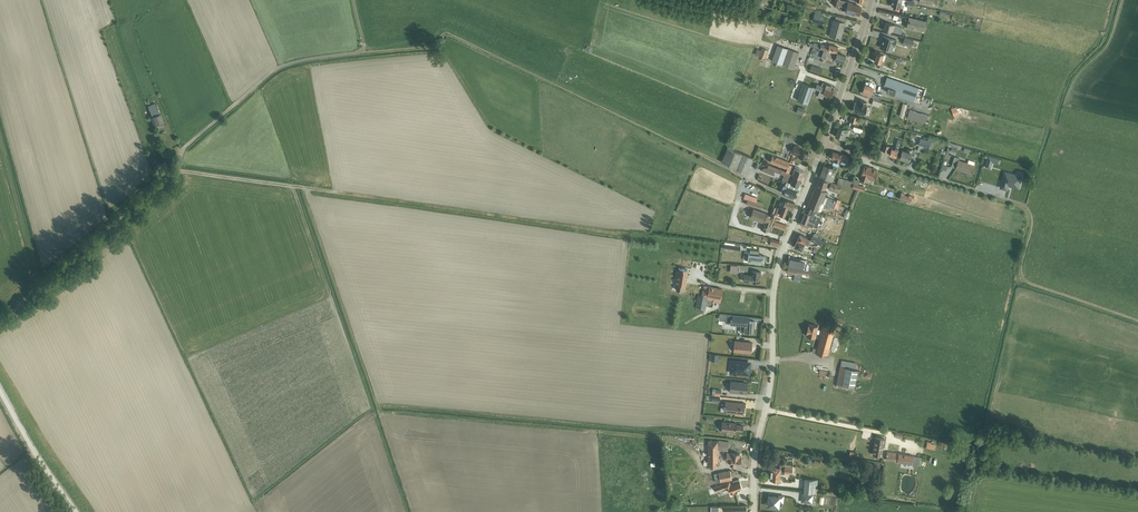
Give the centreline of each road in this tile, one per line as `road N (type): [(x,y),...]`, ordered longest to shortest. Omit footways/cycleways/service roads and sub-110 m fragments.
road 1 (track): [(175,170),(661,240)]
road 2 (residential): [(755,511),(775,290),(823,143)]
road 3 (residential): [(1023,204),(823,143)]
road 4 (residential): [(823,143),(871,0)]

